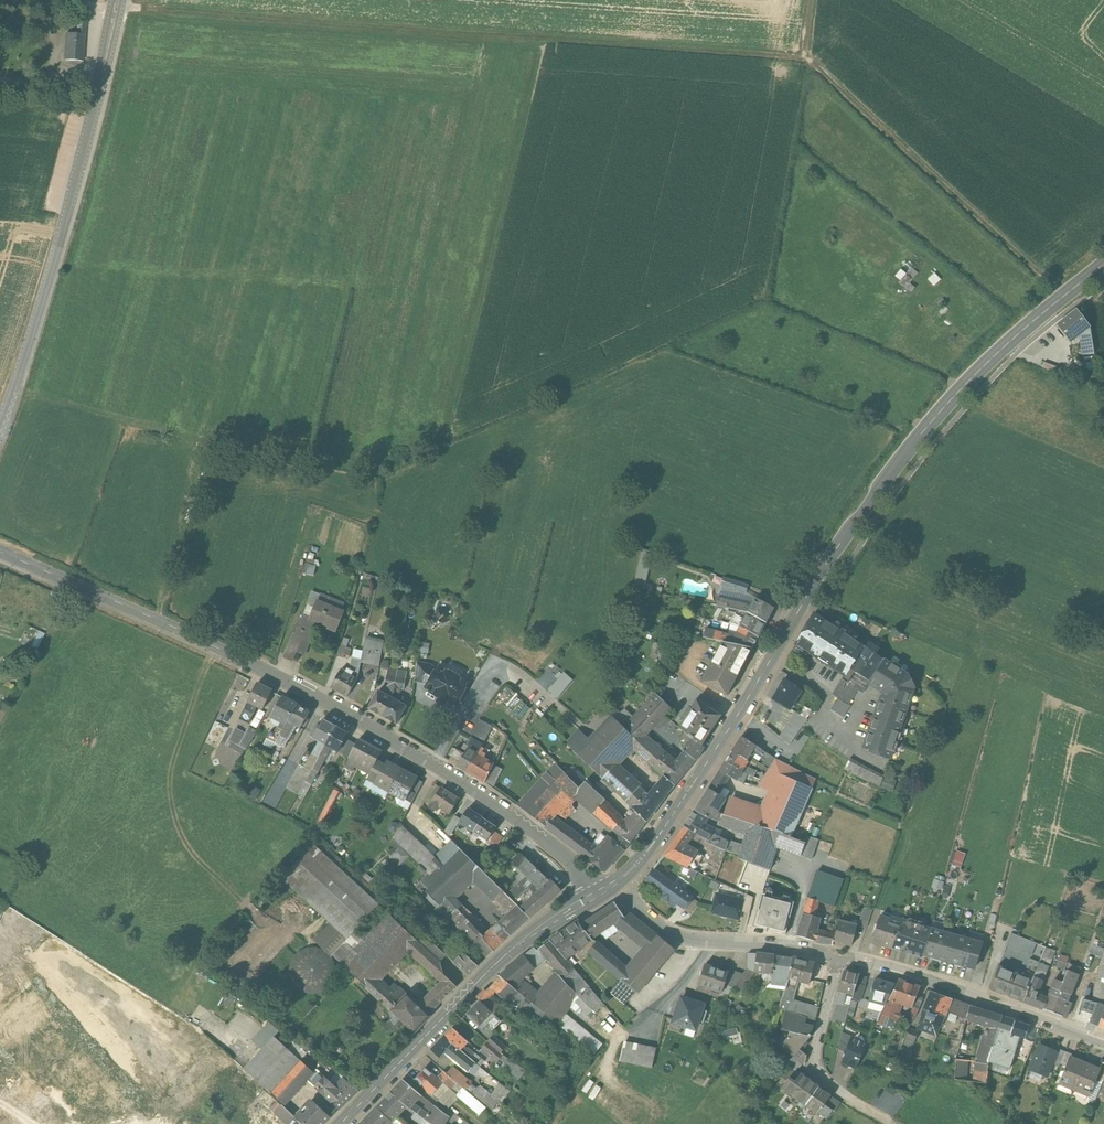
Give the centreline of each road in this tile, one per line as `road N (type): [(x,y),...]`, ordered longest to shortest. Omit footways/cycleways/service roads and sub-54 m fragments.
road 1 (track): [(117,4),(805,57),(1065,296)]
road 2 (secondary): [(1103,264),(1010,342),(912,446),(830,559),(660,837),(617,884)]
road 3 (secondary): [(0,552),(360,721),(525,824),(567,857),(589,899)]
road 4 (tertiary): [(117,0),(67,215),(0,429)]
road 5 (secondary): [(589,899),(487,972),(341,1123)]
road 6 (residential): [(837,957),(970,991),(1103,1042)]
road 7 (residential): [(617,884),(674,936),(837,957)]
road 8 (residential): [(837,957),(815,1056),(821,1073),(849,1098)]

